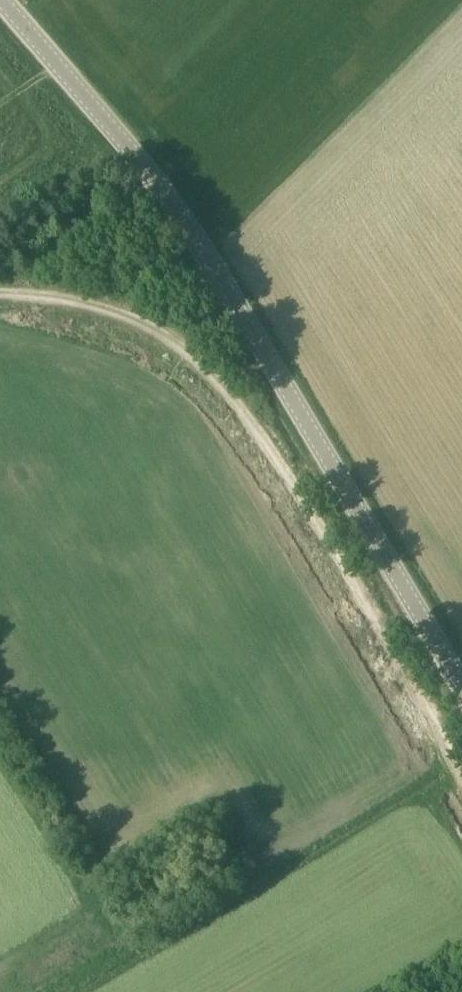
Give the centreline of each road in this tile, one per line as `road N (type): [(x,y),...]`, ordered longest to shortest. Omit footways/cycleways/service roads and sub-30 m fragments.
road 1 (unclassified): [(461,683),(196,240),(3,0)]
road 2 (track): [(0,292),(81,301),(187,350),(284,475),(461,767)]

